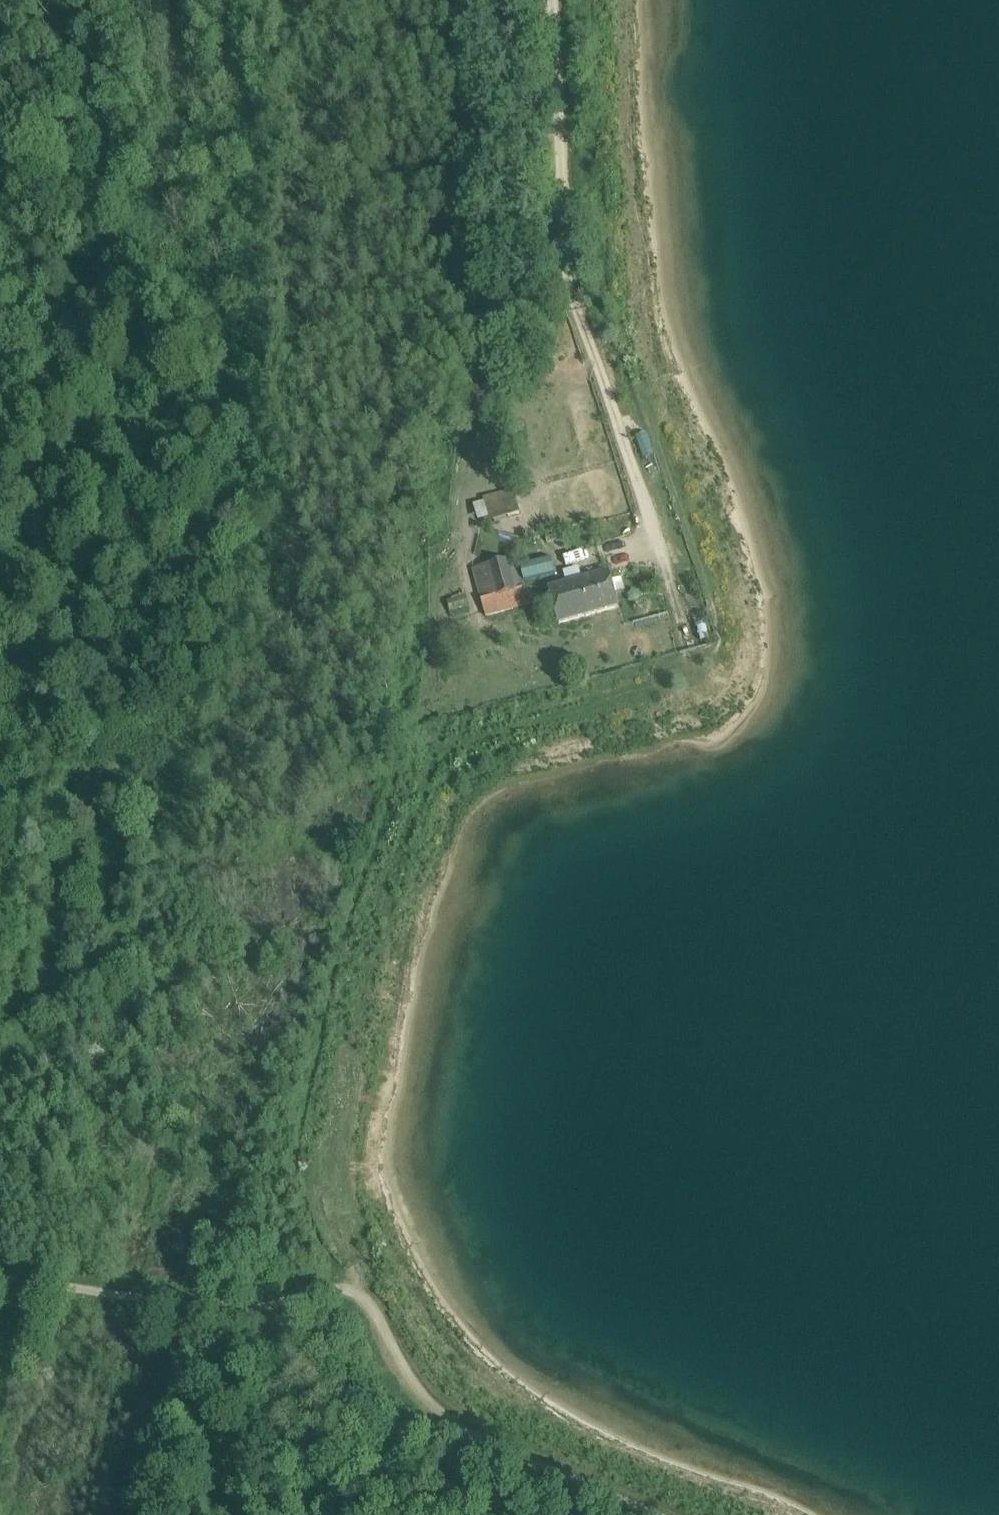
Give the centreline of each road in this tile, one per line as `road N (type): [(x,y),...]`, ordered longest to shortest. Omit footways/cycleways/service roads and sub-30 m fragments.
road 1 (track): [(0,1276),(209,1305),(255,1306),(349,1289),(365,1299),(424,1393),(468,1428),(657,1514)]
road 2 (track): [(554,0),(568,263),(588,346),(685,625)]

